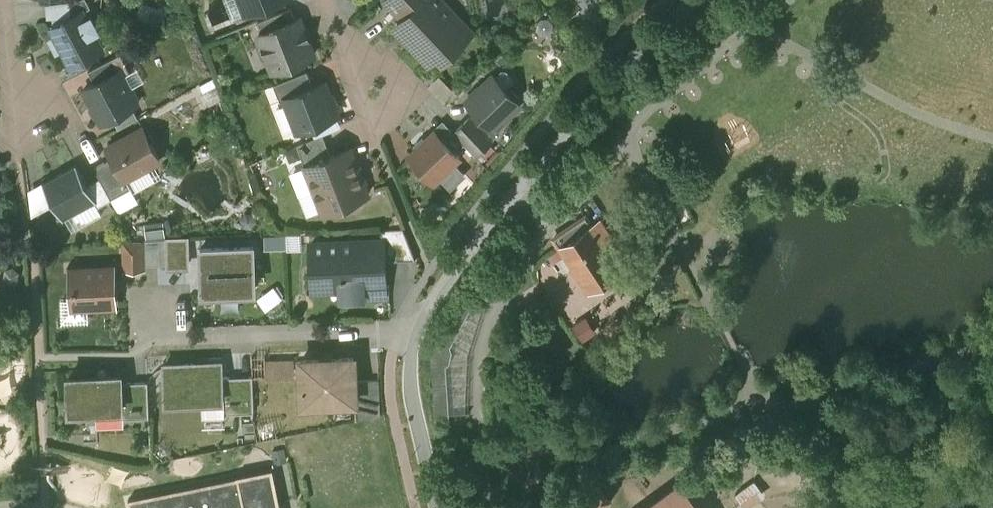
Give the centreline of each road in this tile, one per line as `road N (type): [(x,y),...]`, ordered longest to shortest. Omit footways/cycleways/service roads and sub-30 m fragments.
road 1 (residential): [(694,0),(545,151),(469,247),(417,334)]
road 2 (residential): [(155,304),(156,339),(417,334)]
road 3 (residential): [(417,334),(413,410),(431,507)]
road 4 (residential): [(3,0),(19,130)]

